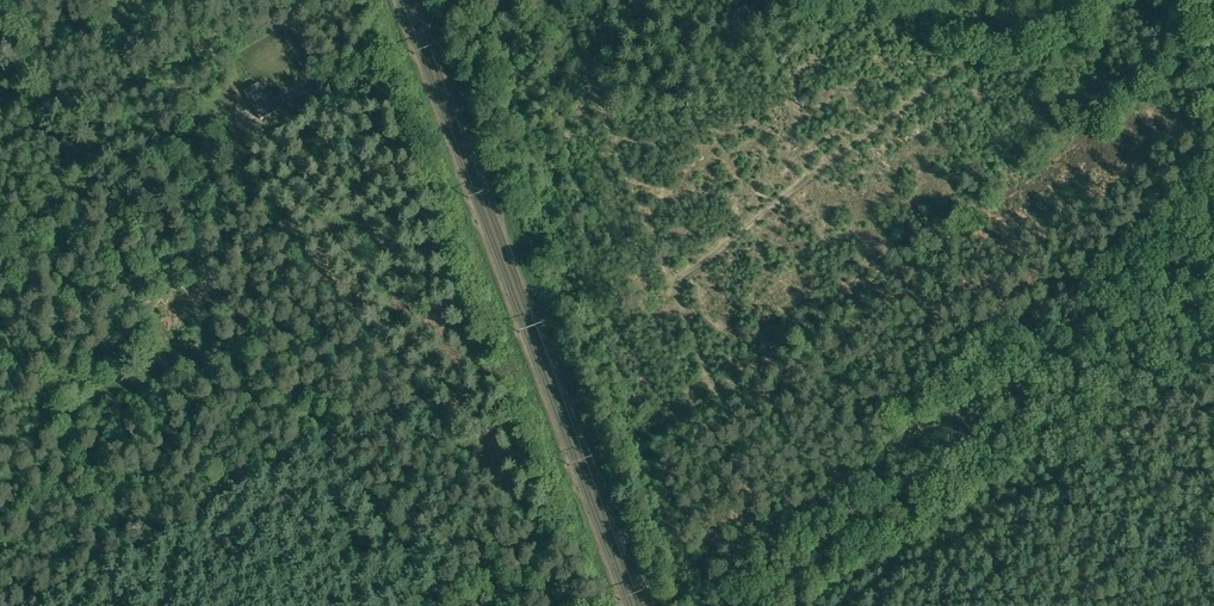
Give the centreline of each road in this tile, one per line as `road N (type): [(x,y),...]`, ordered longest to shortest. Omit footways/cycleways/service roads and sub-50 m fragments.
road 1 (track): [(106,0),(230,142)]

